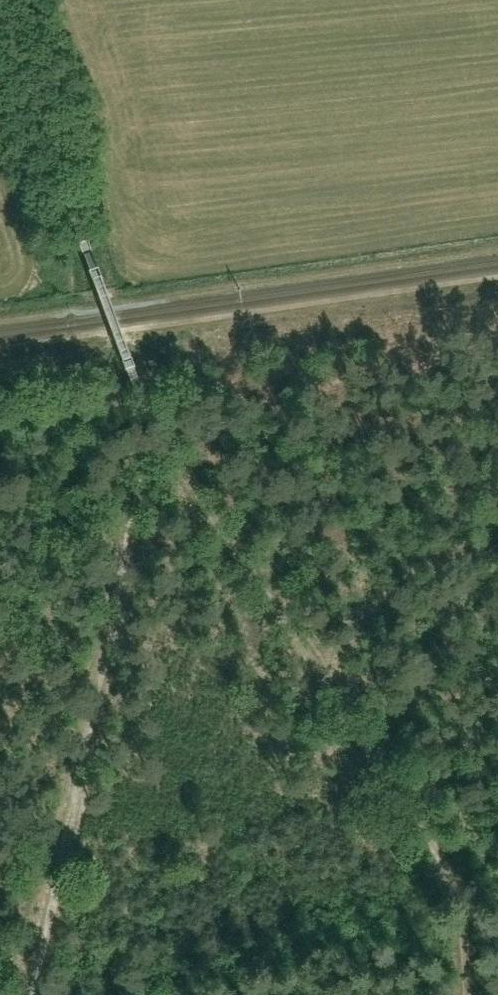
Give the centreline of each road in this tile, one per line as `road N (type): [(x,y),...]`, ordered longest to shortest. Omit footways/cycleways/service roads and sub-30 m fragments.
road 1 (track): [(125,349),(152,421),(459,893),(465,994)]
road 2 (track): [(29,994),(122,557),(165,441)]
road 3 (track): [(0,25),(99,281)]

